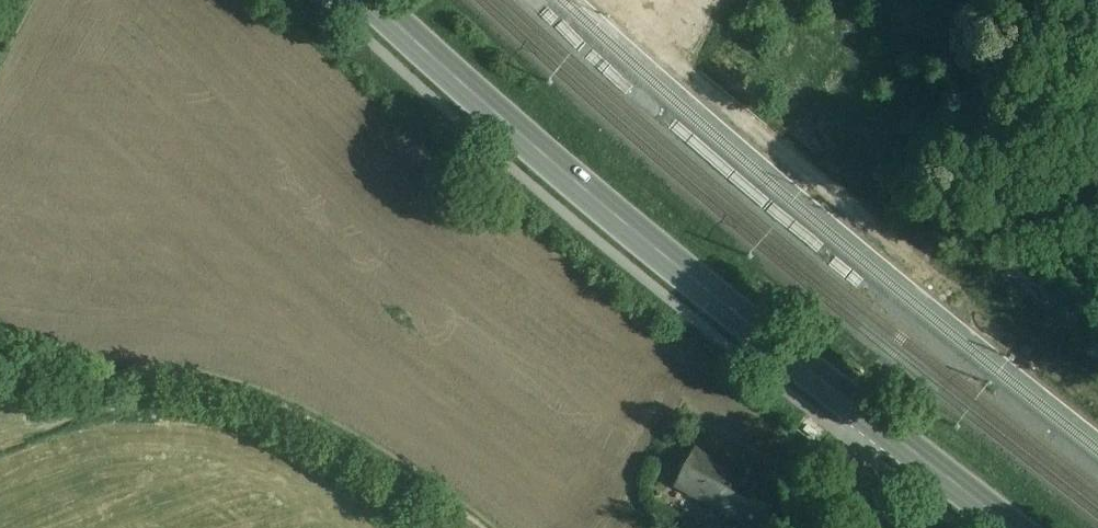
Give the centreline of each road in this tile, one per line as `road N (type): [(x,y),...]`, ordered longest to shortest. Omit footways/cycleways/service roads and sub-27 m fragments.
road 1 (secondary): [(862,413),(575,182),(370,0)]
road 2 (track): [(81,412),(126,378),(158,373),(220,383),(286,405),(486,527)]
road 3 (secondary): [(1014,527),(862,413)]
road 4 (unclassified): [(822,527),(862,413)]

